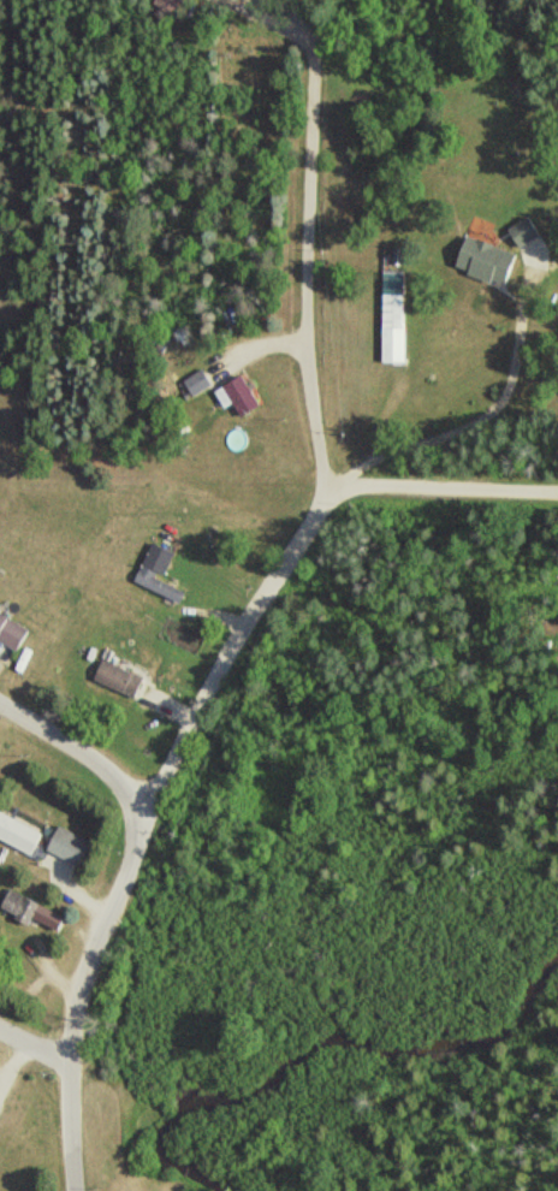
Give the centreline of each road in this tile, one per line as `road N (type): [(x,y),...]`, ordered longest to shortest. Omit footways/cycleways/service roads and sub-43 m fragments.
road 1 (residential): [(74,1190),(70,1060),(78,1008),(127,881),(136,828),(238,646)]
road 2 (residential): [(136,828),(112,781),(0,711)]
road 3 (residential): [(238,646),(216,593),(131,571)]
road 4 (residential): [(238,646),(305,533)]

